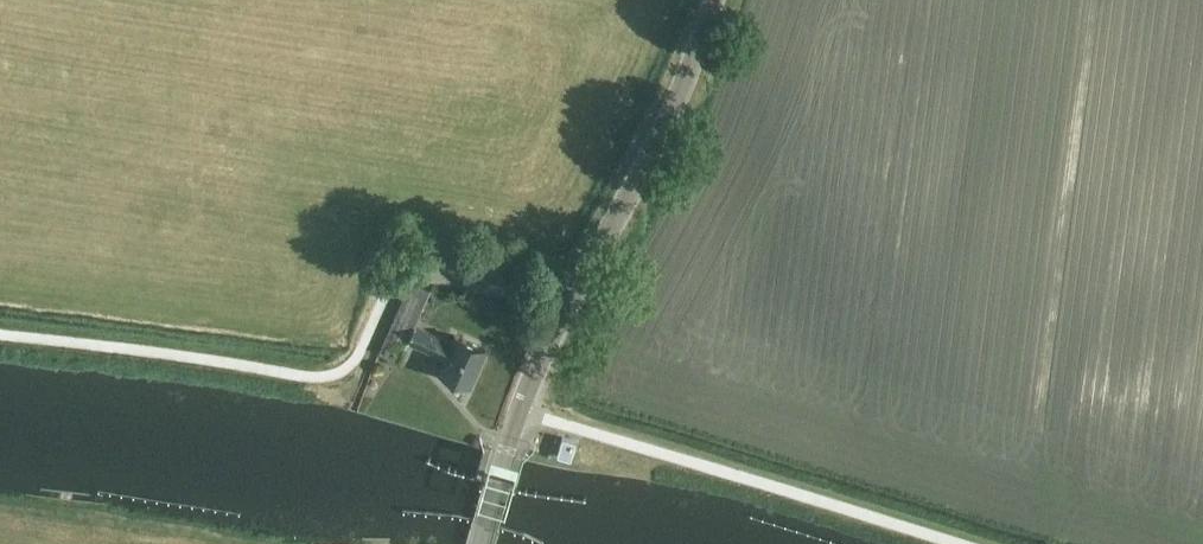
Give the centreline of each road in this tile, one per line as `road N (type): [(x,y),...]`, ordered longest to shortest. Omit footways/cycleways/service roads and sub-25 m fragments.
road 1 (unclassified): [(569,305),(661,135),(714,0)]
road 2 (unclassified): [(480,543),(523,398),(569,305)]
road 3 (track): [(0,516),(198,543)]
road 4 (unclassified): [(569,305),(384,264)]

